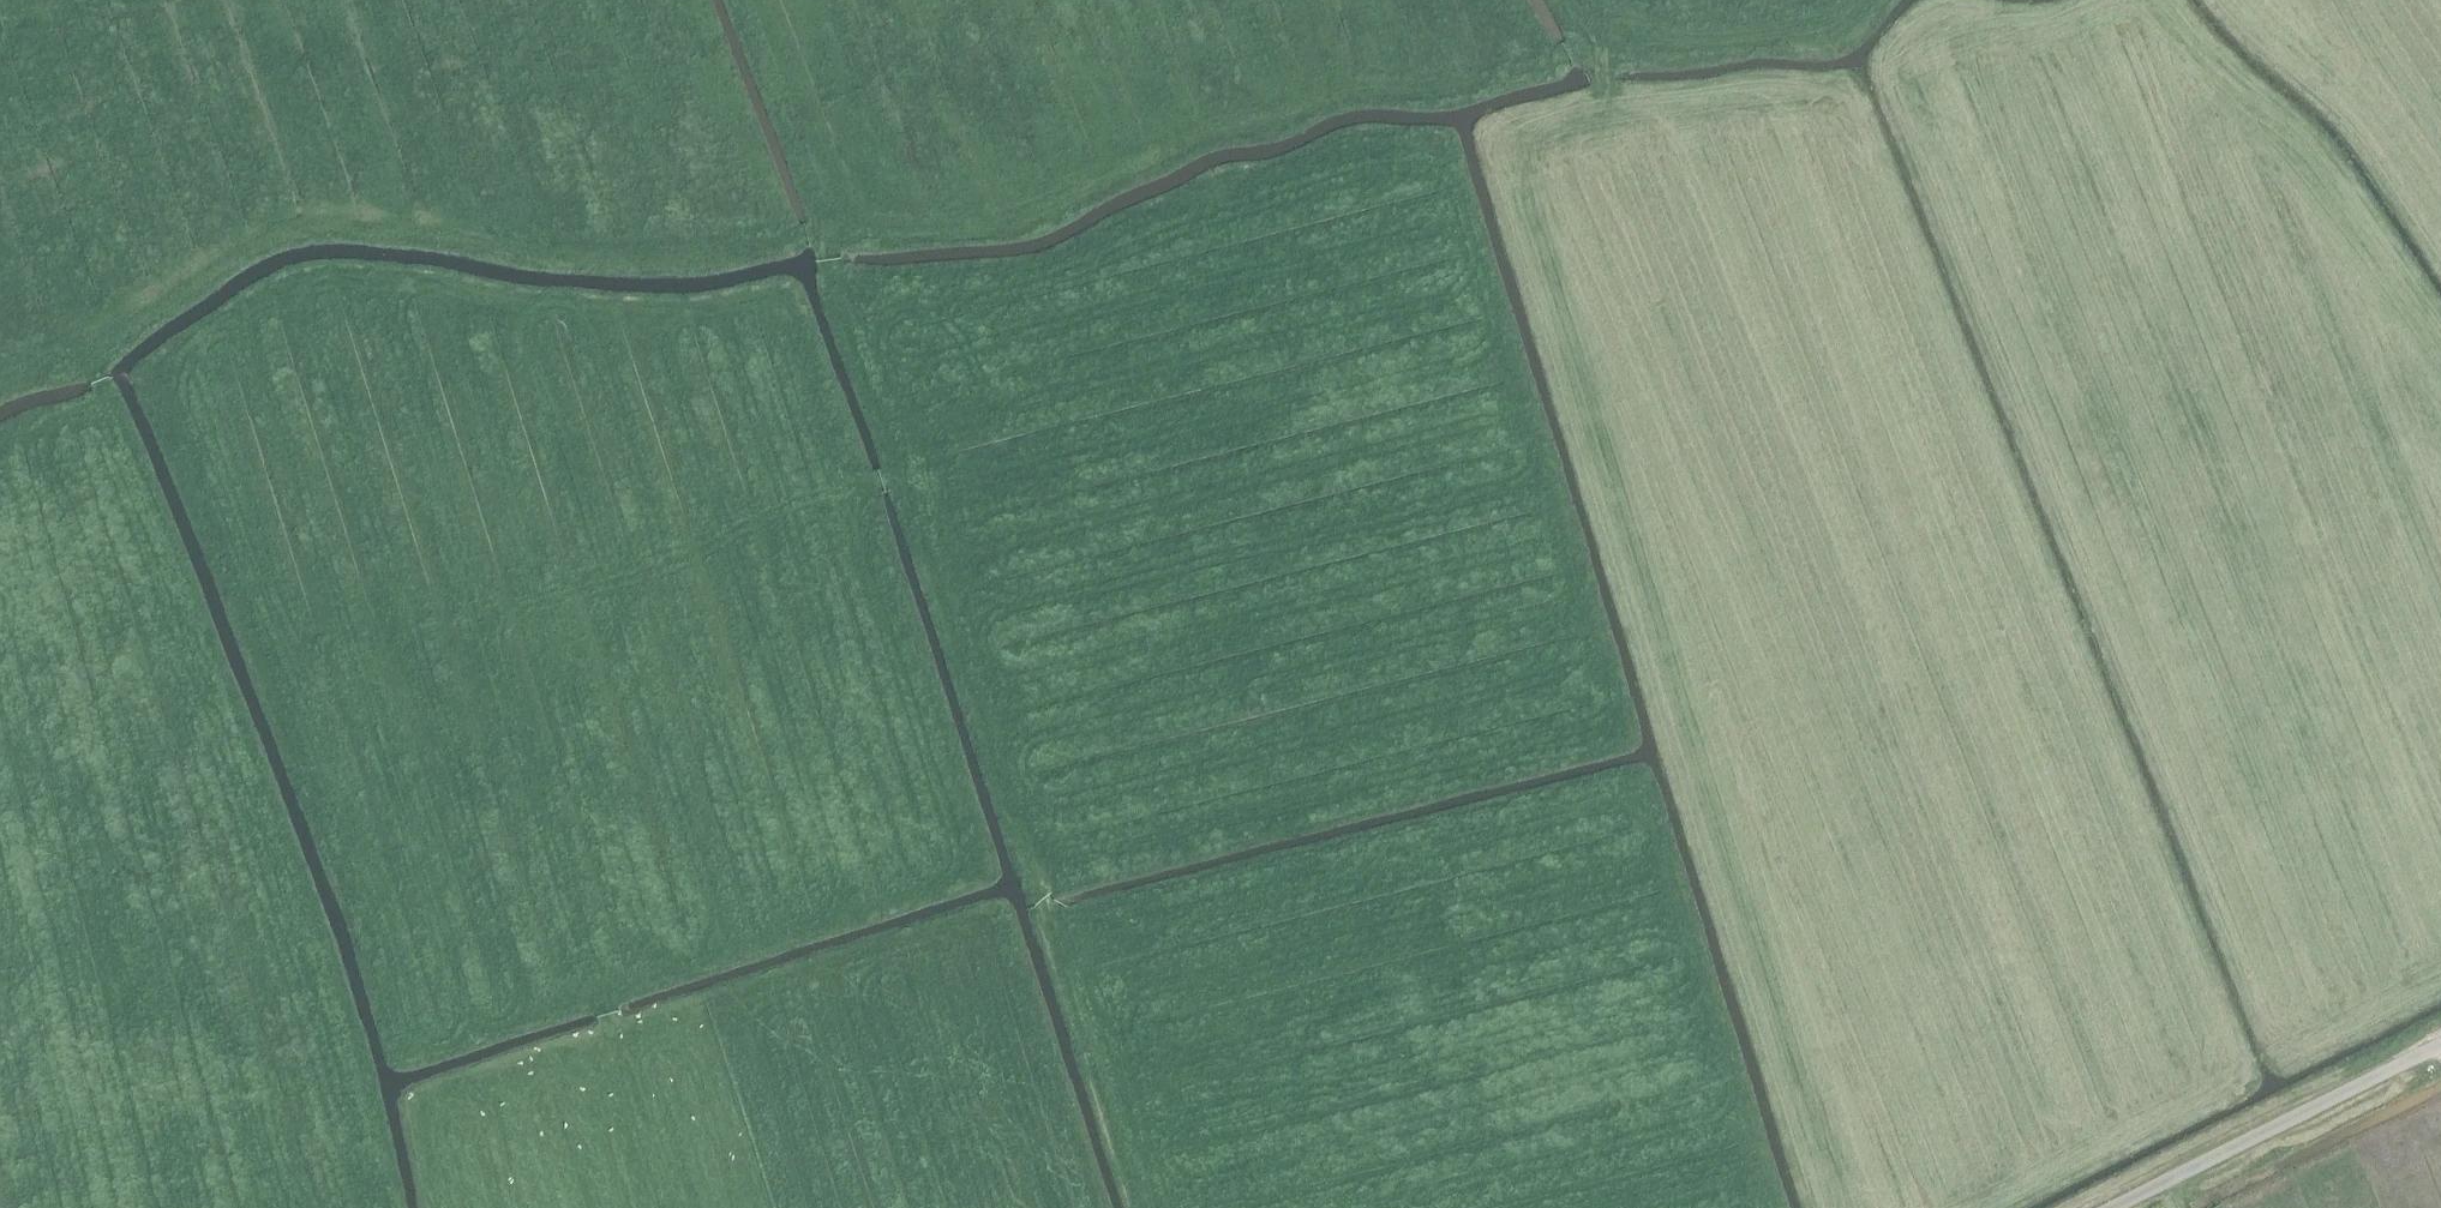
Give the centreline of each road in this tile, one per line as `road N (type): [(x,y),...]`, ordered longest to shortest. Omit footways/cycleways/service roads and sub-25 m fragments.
road 1 (unclassified): [(2124,1207),(2440,1047)]

